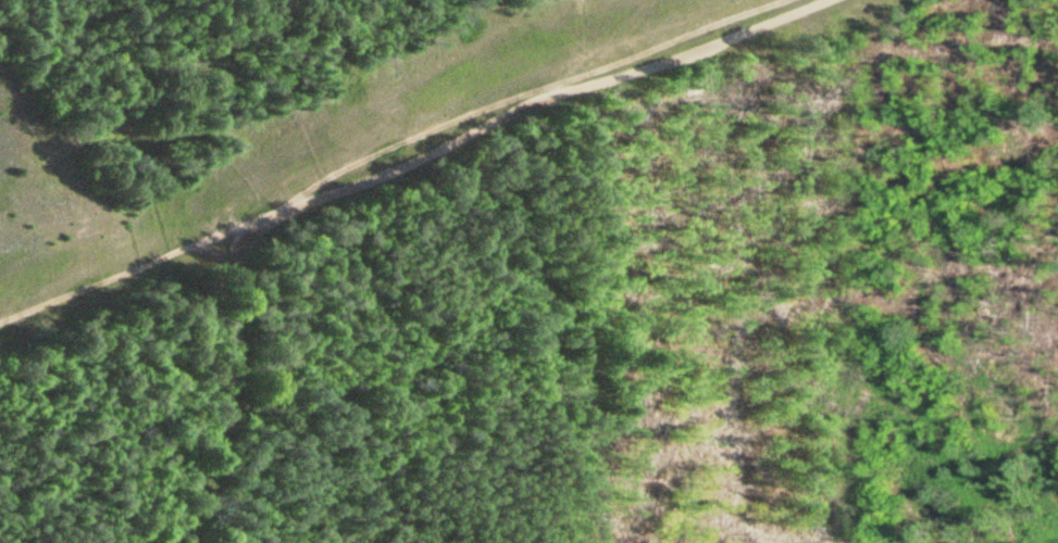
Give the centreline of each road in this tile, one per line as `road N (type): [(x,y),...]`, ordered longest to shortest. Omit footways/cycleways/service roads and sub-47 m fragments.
road 1 (track): [(1057,187),(995,190),(941,216),(799,236),(676,312),(639,379),(664,542)]
road 2 (track): [(252,222),(549,99),(827,0)]
road 3 (track): [(185,542),(188,520),(204,498),(224,403),(228,255),(252,222)]
road 4 (track): [(0,326),(252,222)]

